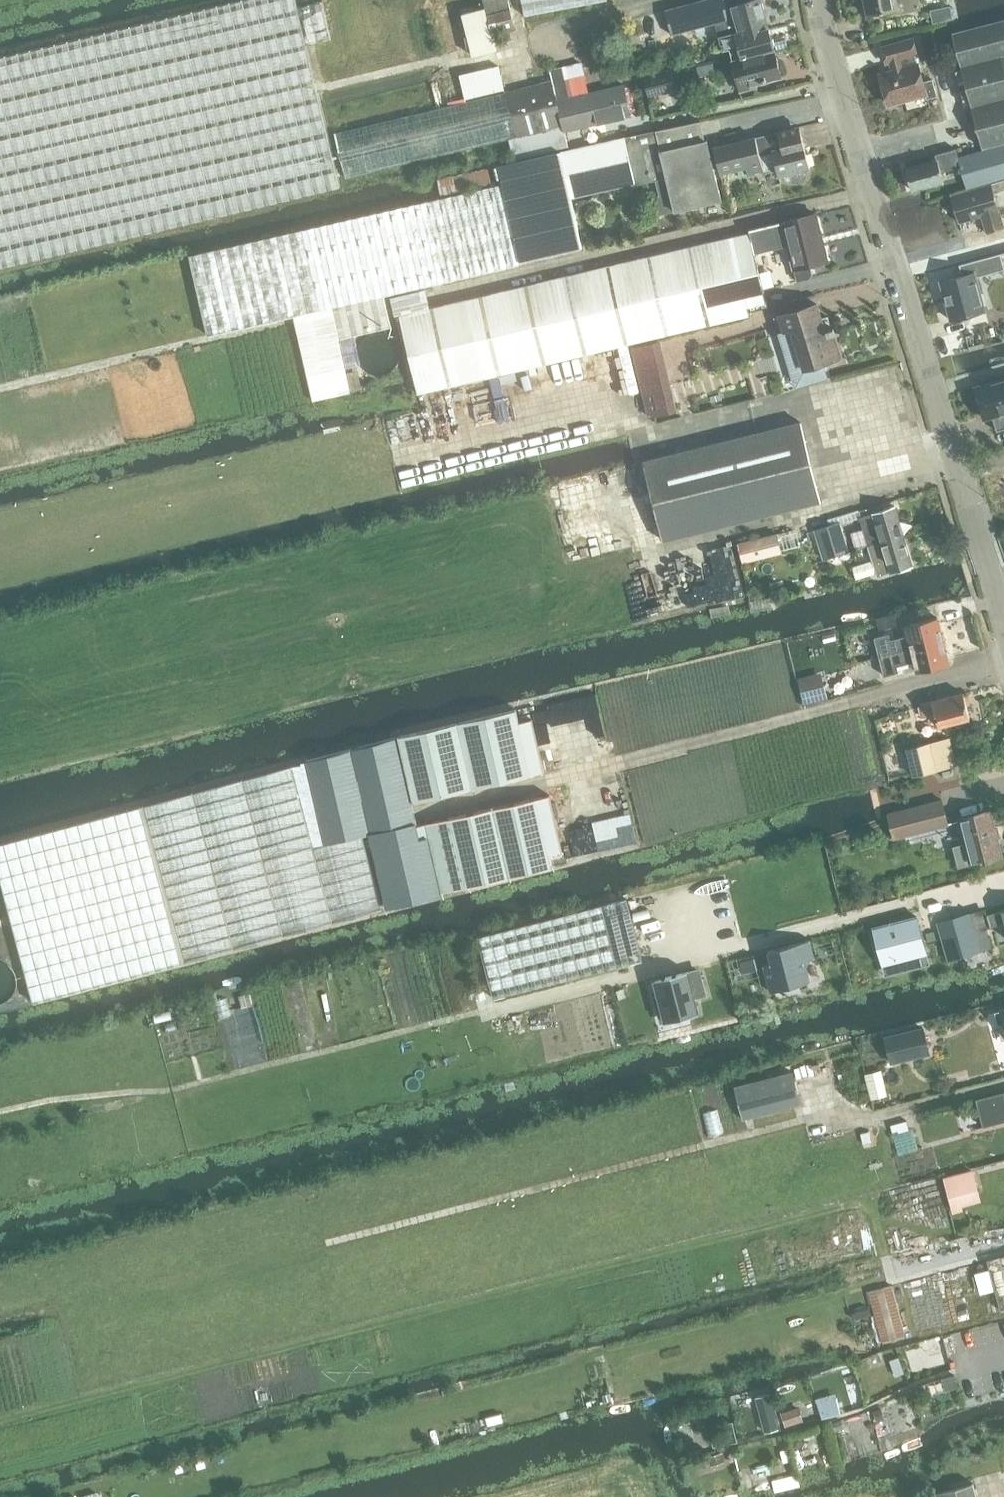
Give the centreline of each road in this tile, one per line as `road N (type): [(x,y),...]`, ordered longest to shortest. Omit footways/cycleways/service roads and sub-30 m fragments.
road 1 (residential): [(1003,630),(834,64),(823,0)]

